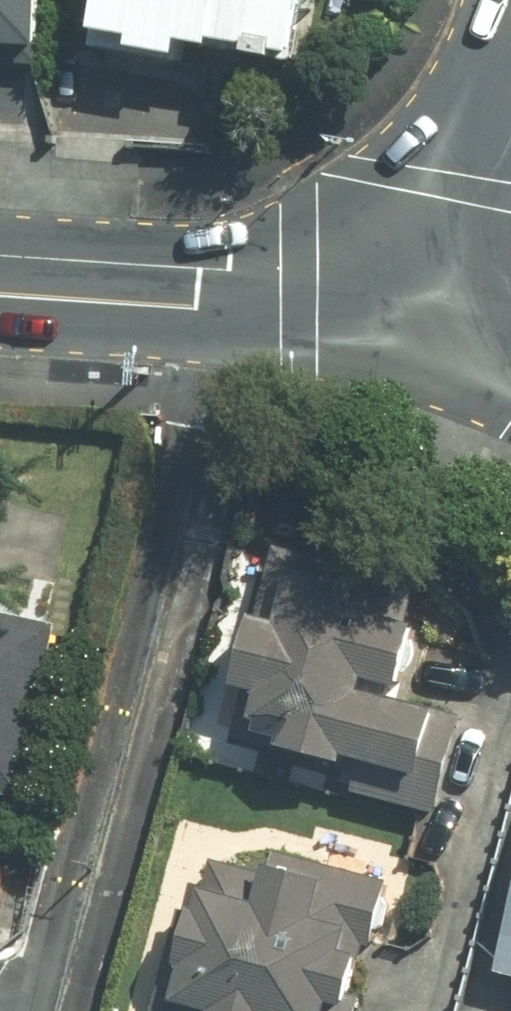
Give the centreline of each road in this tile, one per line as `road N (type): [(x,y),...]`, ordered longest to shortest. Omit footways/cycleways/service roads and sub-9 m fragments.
road 1 (tertiary): [(451,316),(0,284)]
road 2 (secondary): [(510,89),(451,316)]

